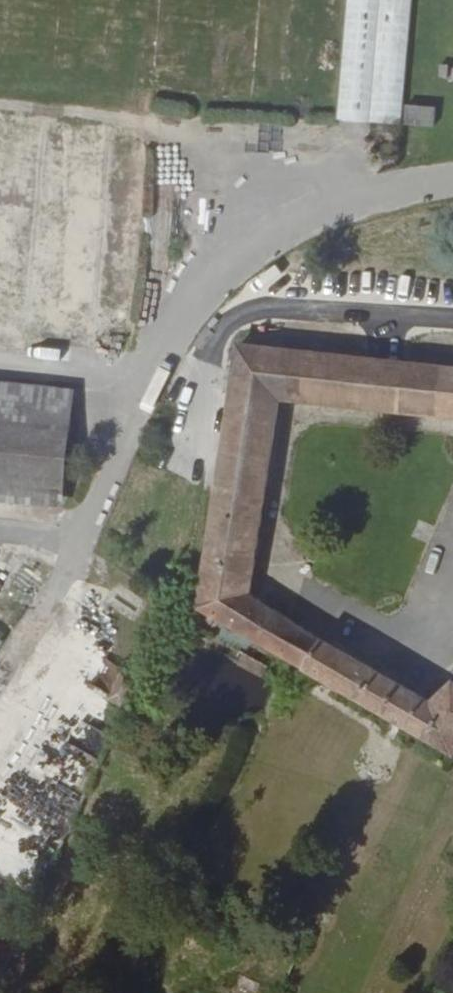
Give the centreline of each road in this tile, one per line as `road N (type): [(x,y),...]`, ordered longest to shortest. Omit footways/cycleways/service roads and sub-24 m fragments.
road 1 (residential): [(91,520),(159,358)]
road 2 (residential): [(159,358),(0,353)]

